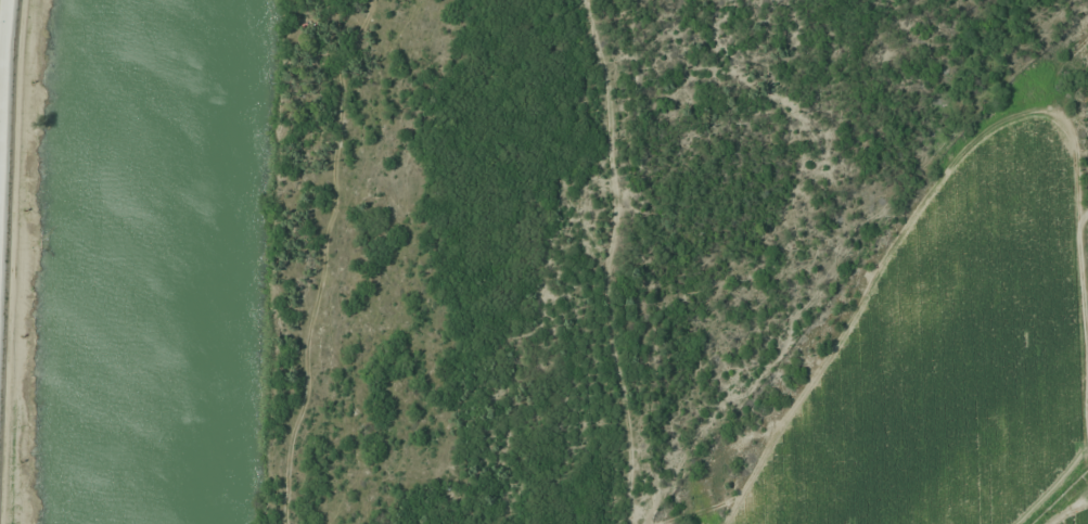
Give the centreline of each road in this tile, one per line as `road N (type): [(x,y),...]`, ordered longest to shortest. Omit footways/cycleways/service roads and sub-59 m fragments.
road 1 (residential): [(16,0),(0,283)]

